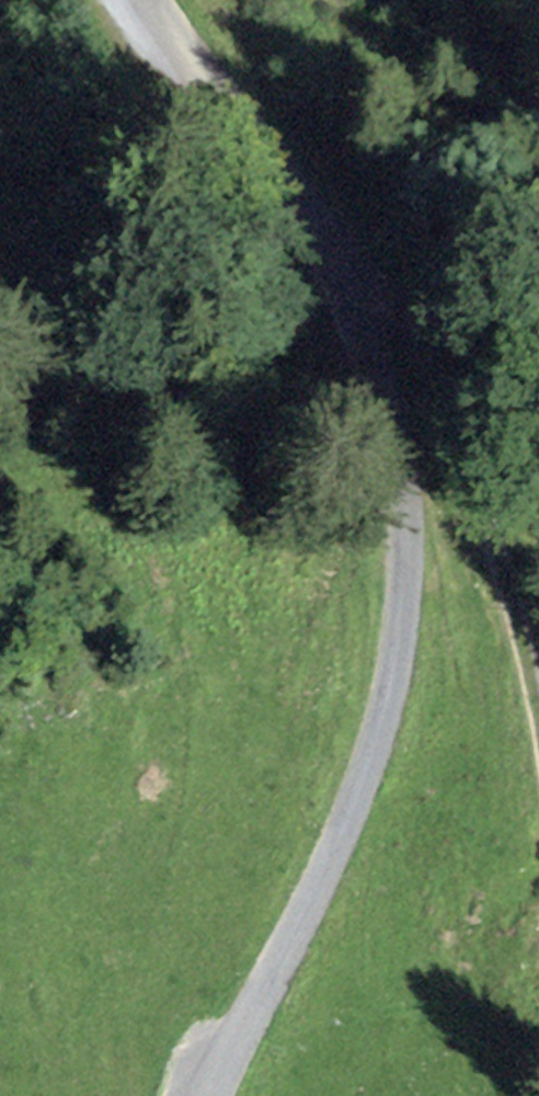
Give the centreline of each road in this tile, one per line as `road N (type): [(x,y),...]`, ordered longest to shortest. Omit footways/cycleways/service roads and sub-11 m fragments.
road 1 (unclassified): [(214,1095),(367,770),(401,641),(410,509),(404,419),(382,305),(156,0)]
road 2 (track): [(382,305),(512,554),(538,733)]

